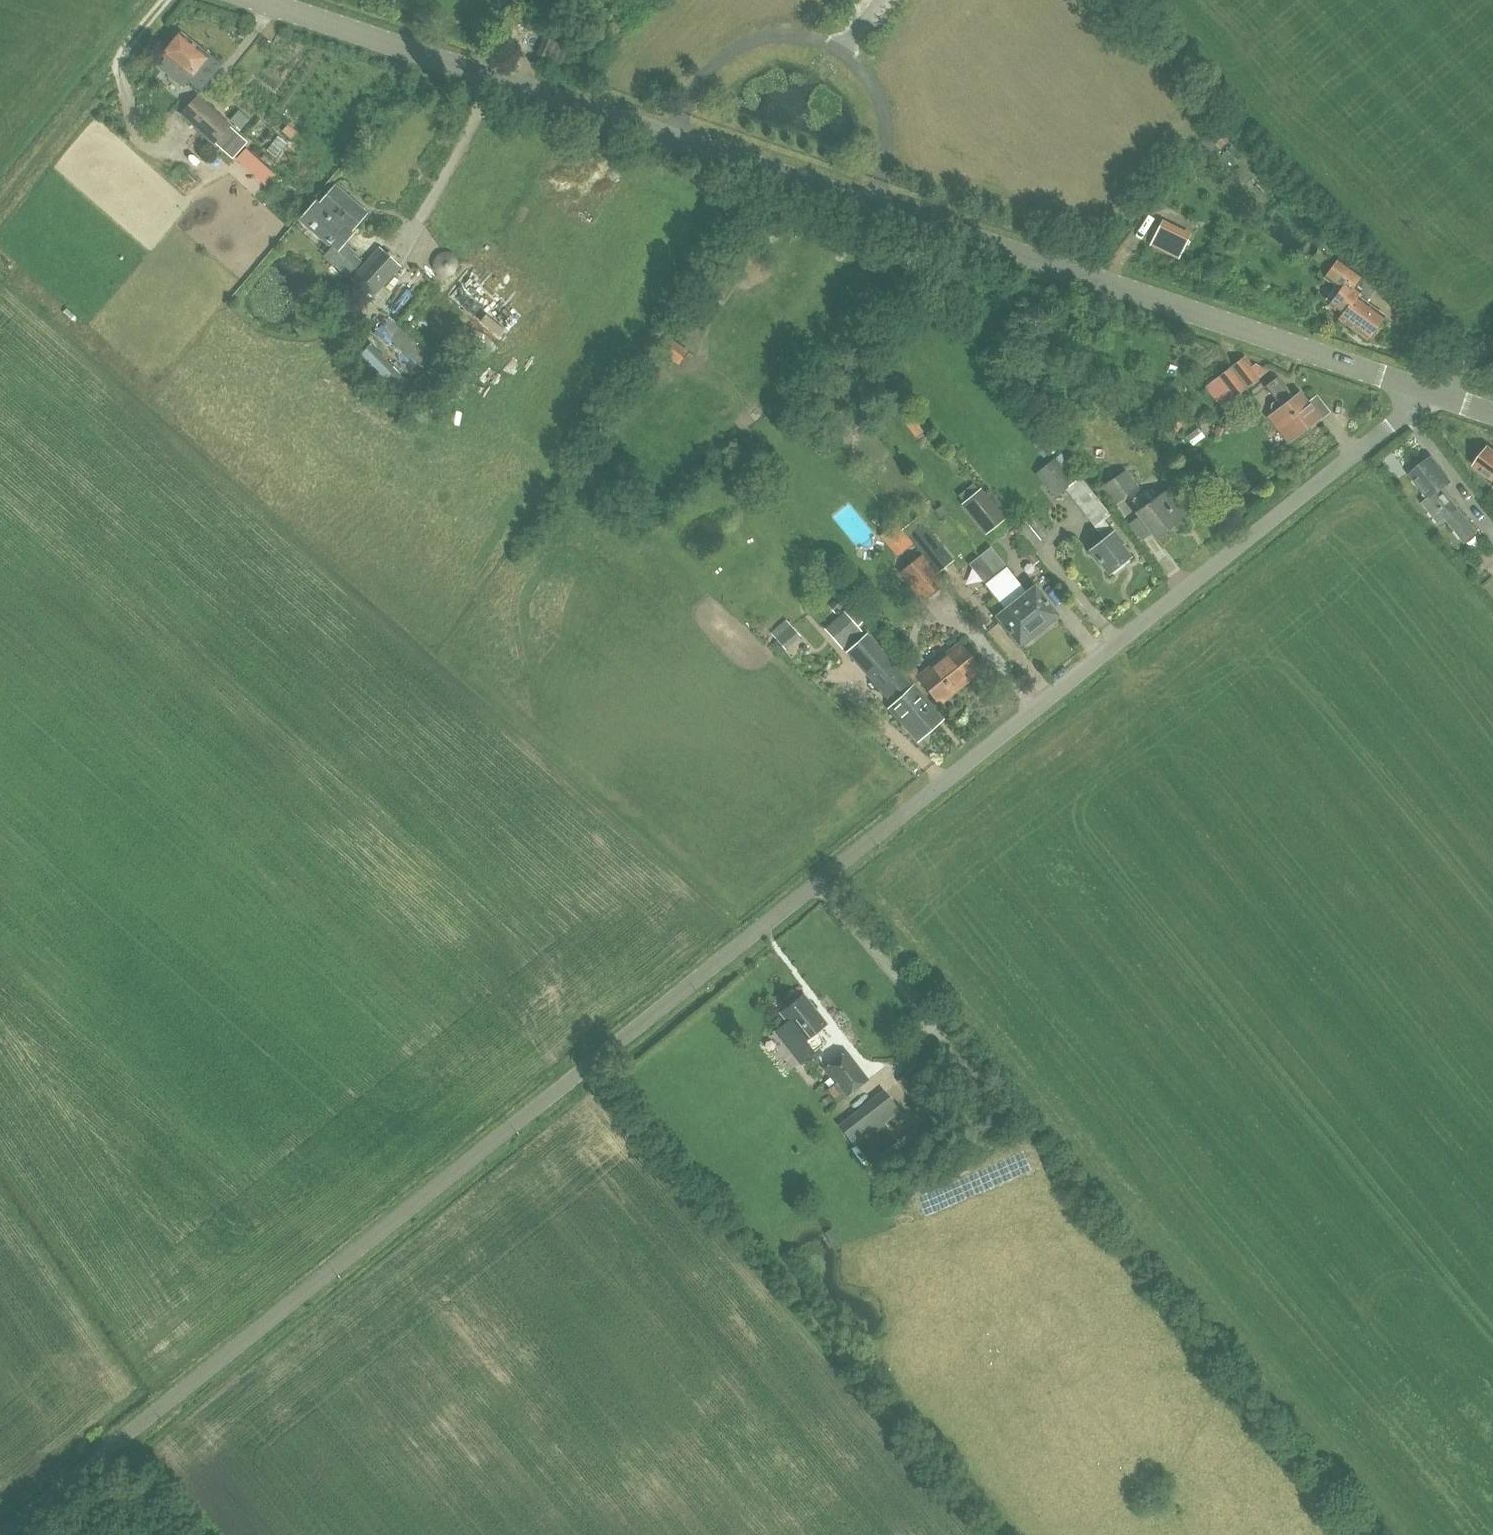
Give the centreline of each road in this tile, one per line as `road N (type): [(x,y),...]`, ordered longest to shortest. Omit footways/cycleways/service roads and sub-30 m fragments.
road 1 (unclassified): [(1,1534),(1433,391)]
road 2 (tertiary): [(1433,391),(261,0)]
road 3 (track): [(0,203),(164,0)]

